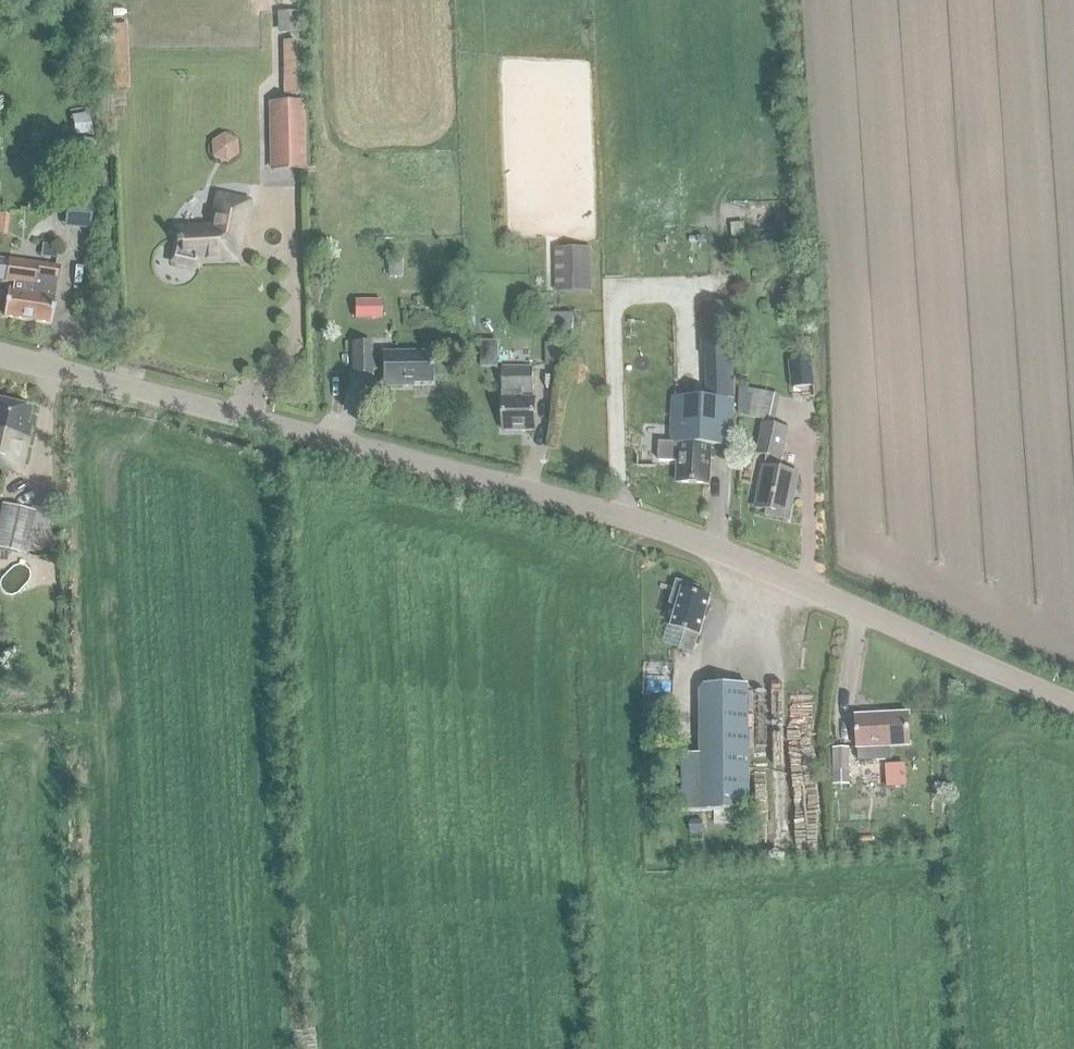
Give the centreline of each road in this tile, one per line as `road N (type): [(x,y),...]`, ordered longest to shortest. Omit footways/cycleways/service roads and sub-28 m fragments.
road 1 (tertiary): [(1073,706),(687,537),(0,358)]

